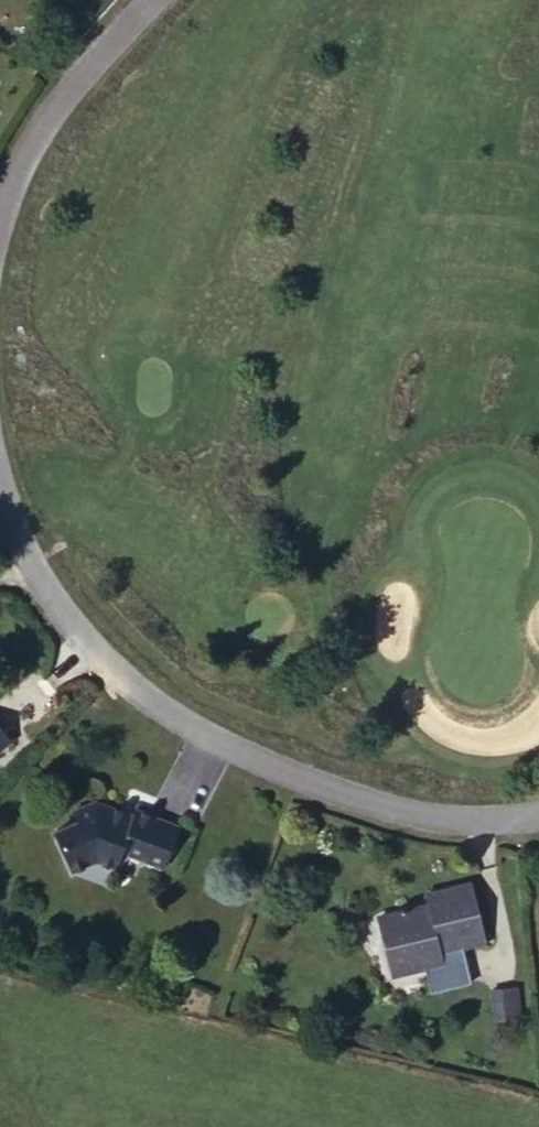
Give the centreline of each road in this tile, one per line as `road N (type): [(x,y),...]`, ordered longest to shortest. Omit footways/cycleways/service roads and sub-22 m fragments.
road 1 (residential): [(538,806),(472,820),(313,785),(181,725),(43,599),(0,494)]
road 2 (residential): [(0,222),(27,151),(149,0)]

